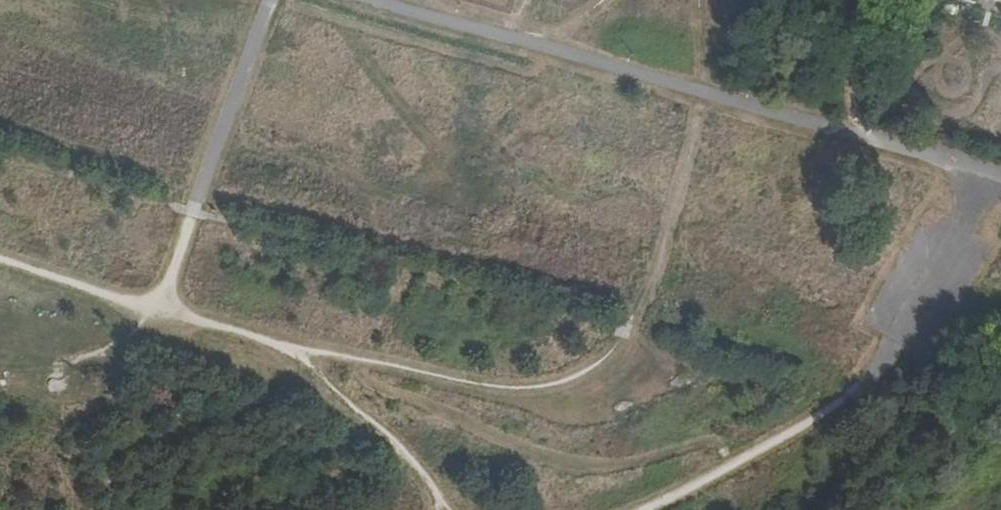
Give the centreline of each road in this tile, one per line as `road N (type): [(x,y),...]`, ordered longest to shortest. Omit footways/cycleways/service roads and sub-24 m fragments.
road 1 (track): [(627,329),(587,371),(509,390),(275,343)]
road 2 (track): [(644,509),(814,420),(861,387),(895,341)]
road 3 (track): [(275,343),(0,259)]
road 4 (track): [(437,509),(421,464),(275,343)]

